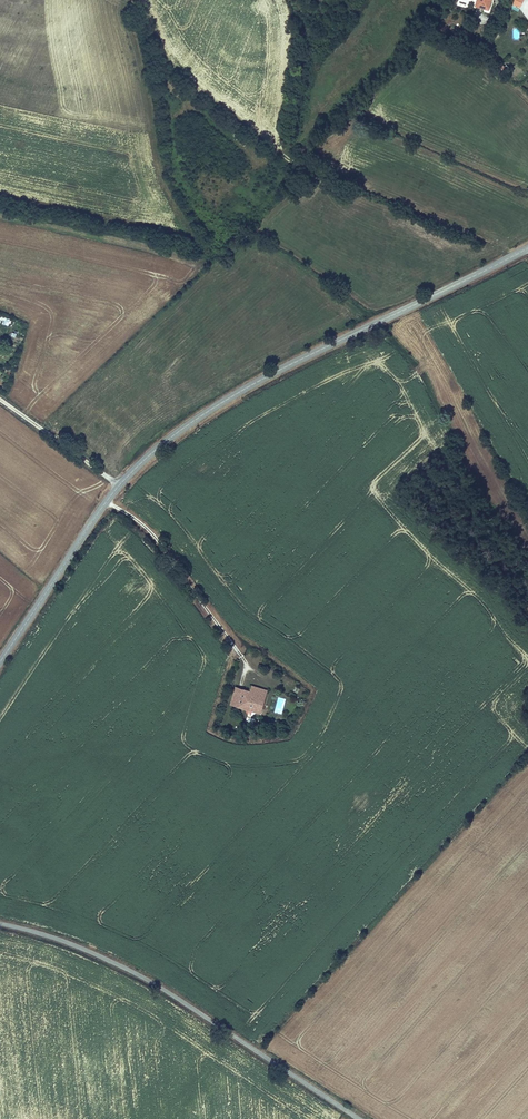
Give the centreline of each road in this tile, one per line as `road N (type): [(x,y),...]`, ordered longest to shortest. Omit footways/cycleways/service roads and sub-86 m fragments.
road 1 (tertiary): [(0,659),(117,484),(177,430),(263,377),(527,246)]
road 2 (unclassified): [(0,923),(148,980),(358,1118)]
road 3 (track): [(117,484),(0,399)]

